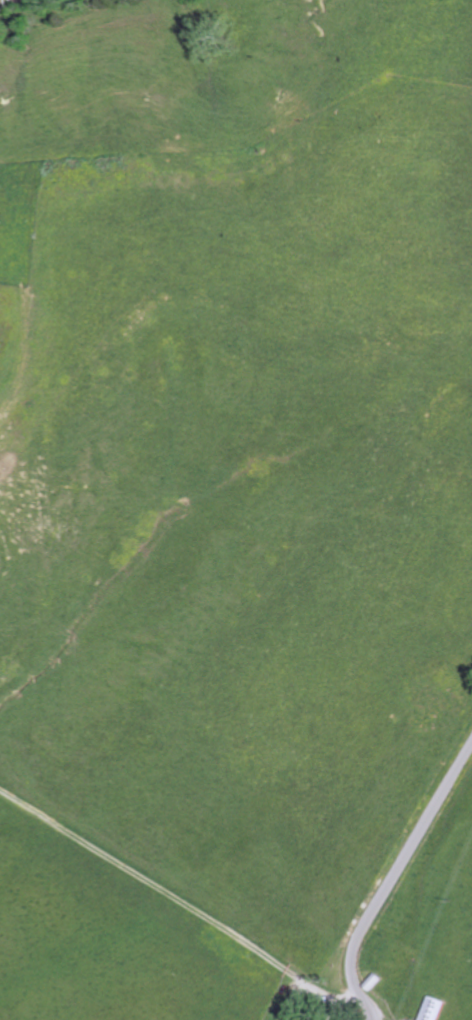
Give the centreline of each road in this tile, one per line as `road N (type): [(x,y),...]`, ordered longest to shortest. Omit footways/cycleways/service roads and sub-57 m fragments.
road 1 (residential): [(374,1019),(352,971),(358,941),(471,746)]

